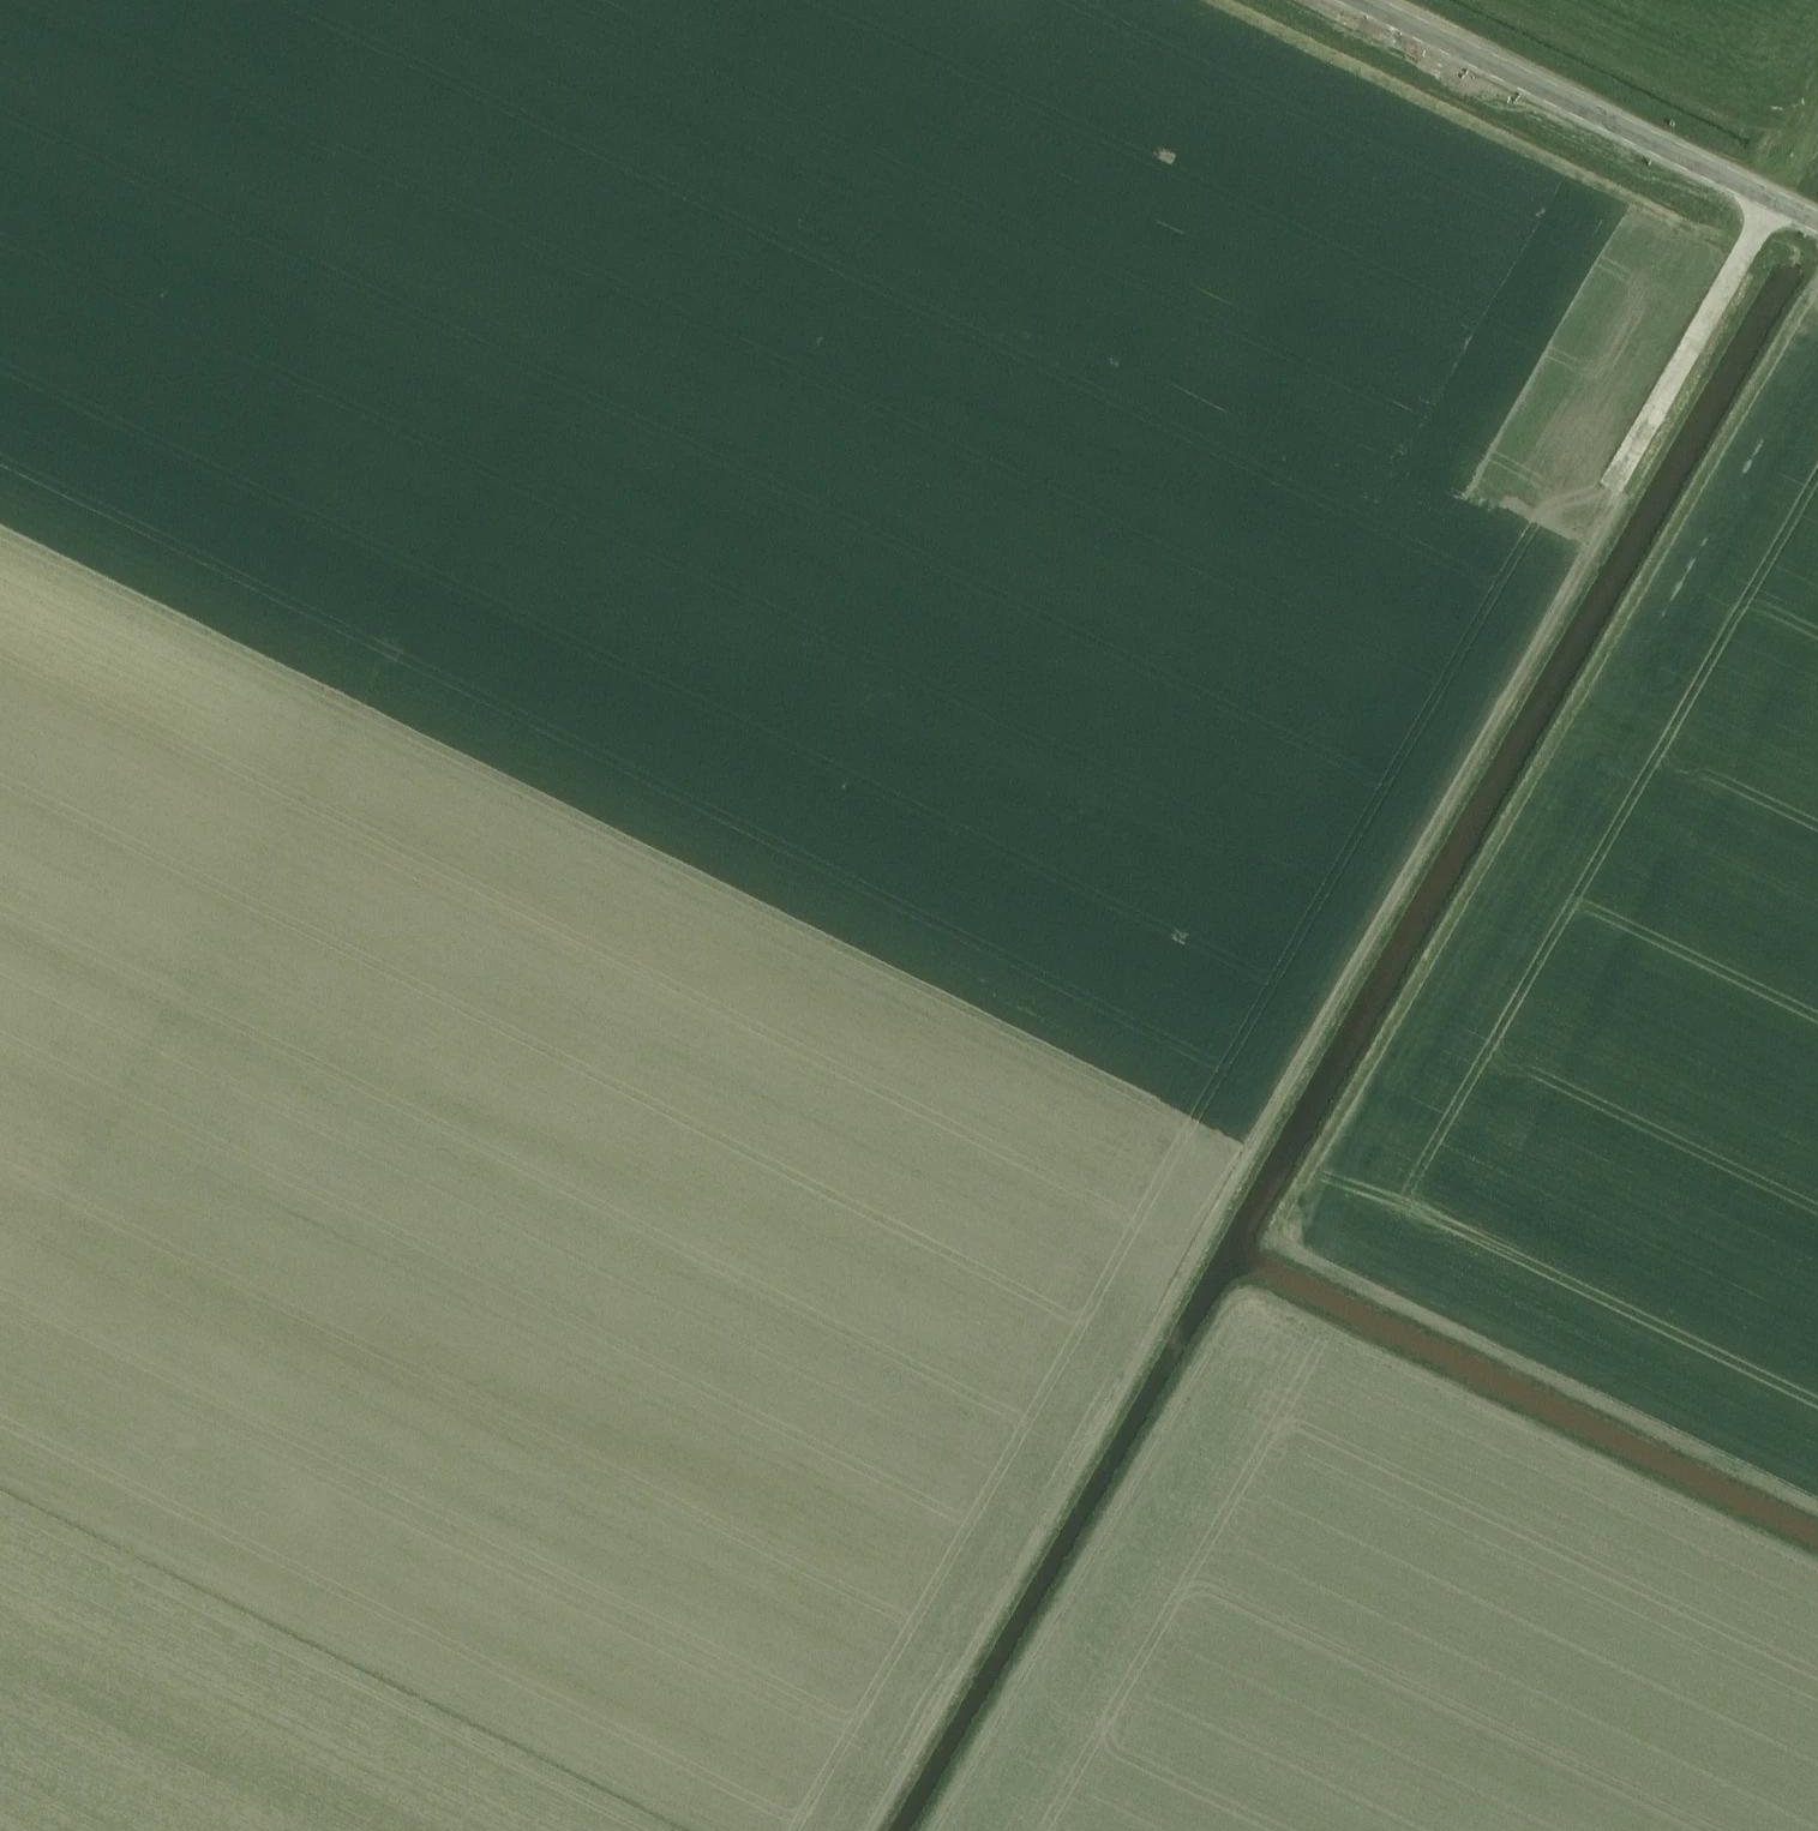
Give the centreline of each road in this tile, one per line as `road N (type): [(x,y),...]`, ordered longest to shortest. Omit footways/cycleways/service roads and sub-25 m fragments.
road 1 (tertiary): [(1817,223),(1356,0)]

